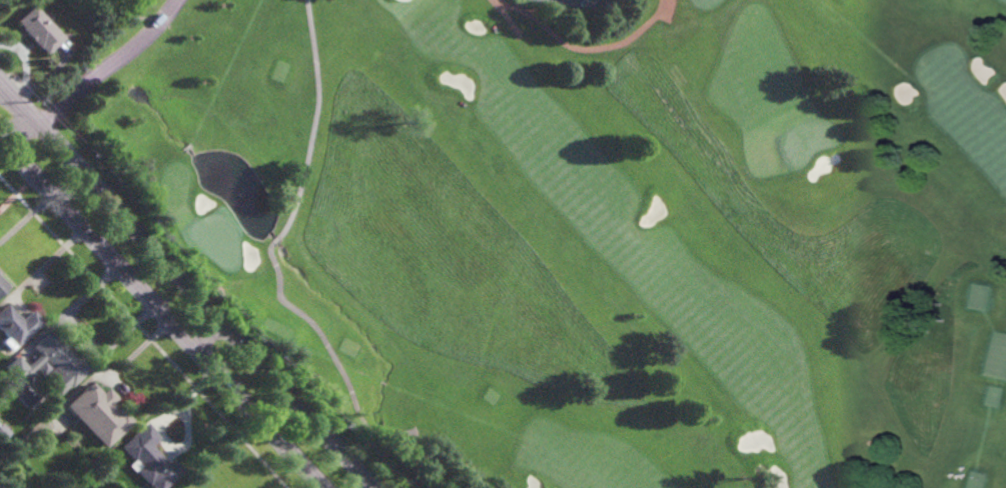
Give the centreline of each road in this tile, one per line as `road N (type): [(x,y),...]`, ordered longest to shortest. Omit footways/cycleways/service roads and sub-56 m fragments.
road 1 (primary): [(372,487),(0,82)]
road 2 (primary): [(0,138),(322,487)]

